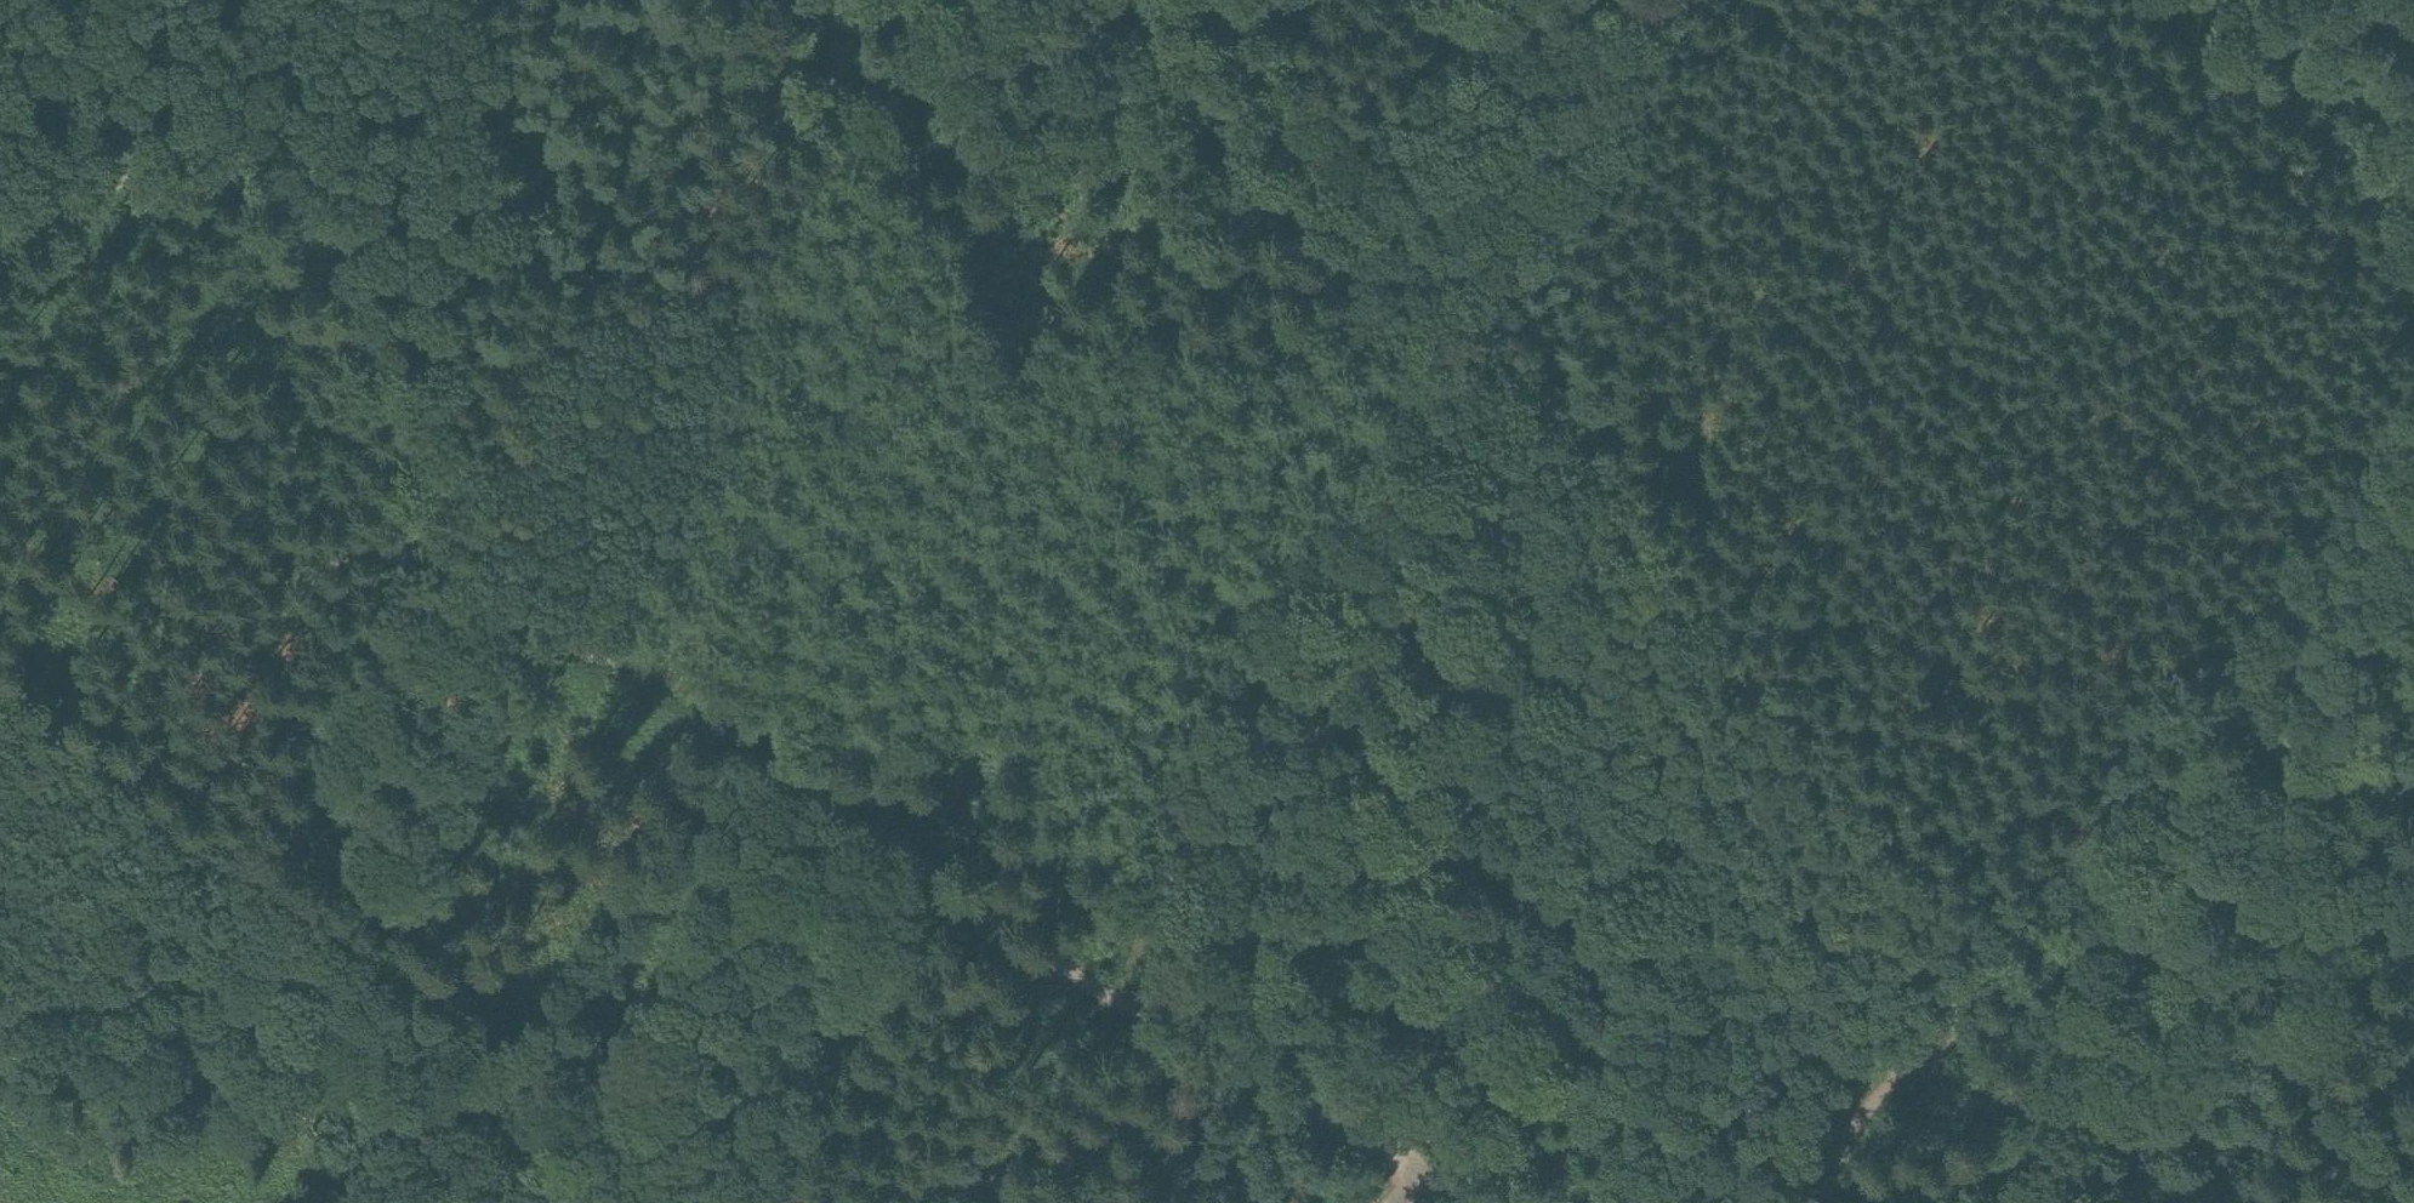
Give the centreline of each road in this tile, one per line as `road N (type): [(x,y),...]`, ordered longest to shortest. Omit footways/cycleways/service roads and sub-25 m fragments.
road 1 (track): [(0,226),(193,206),(232,211),(301,243),(330,266),(382,339),(438,531),(473,584),(521,620),(780,708),(830,740),(891,810),(1047,950)]
road 2 (track): [(1872,1097),(1936,1031),(2125,793),(2172,771),(2289,743),(2413,741)]
road 3 (track): [(1399,1157),(1396,1088),(1384,1056),(1197,697),(1146,626)]
road 4 (track): [(1047,950),(1428,1177)]

